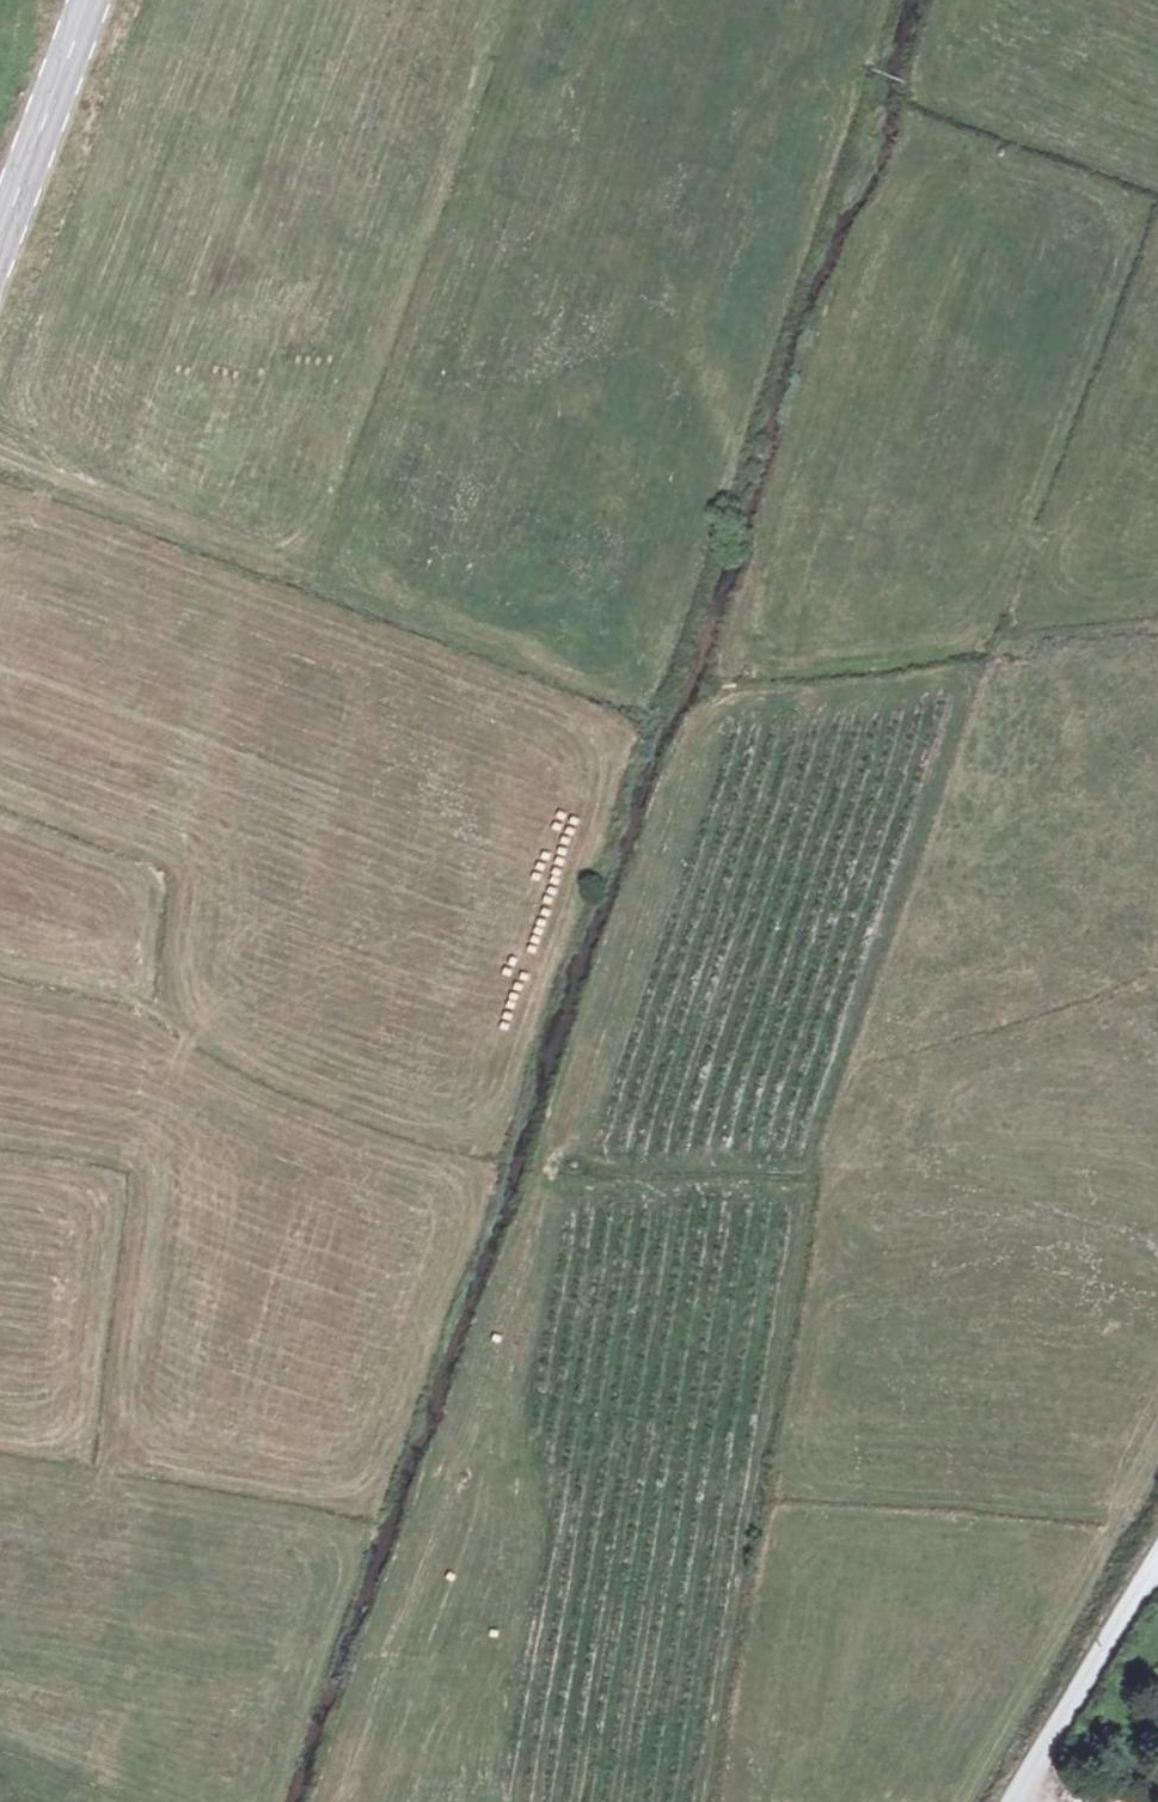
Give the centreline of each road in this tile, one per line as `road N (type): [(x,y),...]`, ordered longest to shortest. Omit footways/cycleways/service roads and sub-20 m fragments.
road 1 (unclassified): [(1014,1801),(1157,1566)]
road 2 (secondary): [(0,244),(89,0)]

